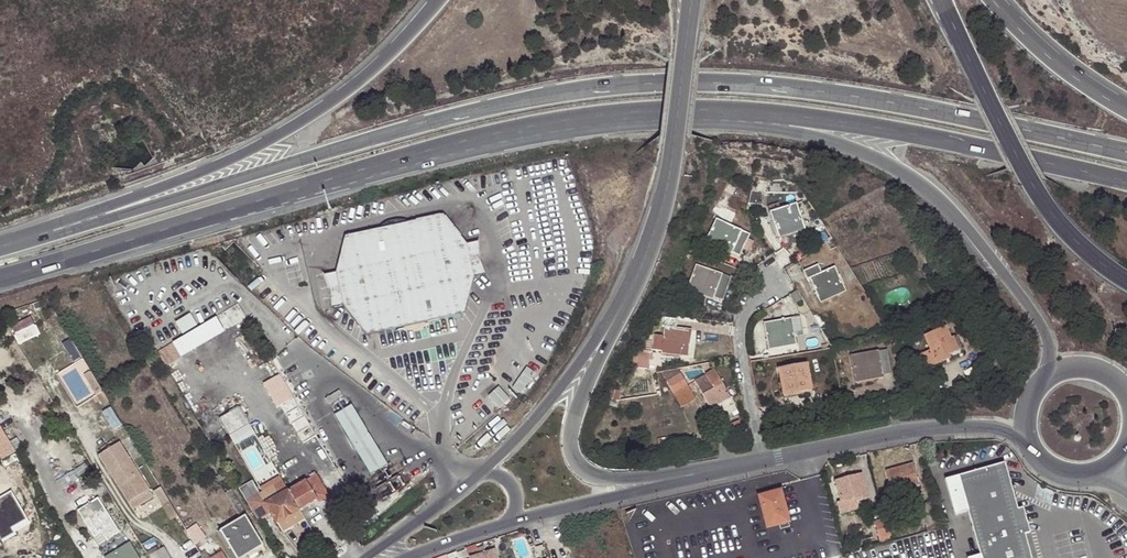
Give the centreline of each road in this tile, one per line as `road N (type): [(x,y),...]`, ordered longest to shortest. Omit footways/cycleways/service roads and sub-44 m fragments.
road 1 (primary): [(1126,152),(827,92),(643,83),(459,114),(47,233)]
road 2 (primary): [(512,133),(749,126),(867,153),(927,187),(973,233),(1040,323),(1054,378)]
road 3 (primary): [(512,133),(646,112),(764,112),(959,142),(1126,180)]
road 4 (primary): [(0,279),(512,133)]
road 5 (primary): [(439,0),(372,71),(293,126),(47,233)]
road 6 (trunk): [(941,0),(1049,210),(1126,282)]
road 7 (secondary): [(620,306),(570,434),(581,471),(608,479),(743,464)]
road 8 (secondary): [(685,39),(671,172),(620,306)]
road 9 (secondary): [(764,460),(968,424),(1034,442)]
road 10 (secondary): [(511,523),(743,464)]
road 11 (unclassified): [(462,486),(439,457),(293,345)]
road 12 (secondary): [(620,306),(481,473)]
road 13 (unclassified): [(764,460),(741,327),(780,276)]
road 14 (trunk): [(1126,108),(1070,74),(996,0)]
road 15 (secondary): [(462,486),(362,557)]
road 16 (primary): [(1034,442),(1056,465),(1087,471),(1116,456),(1126,436)]

